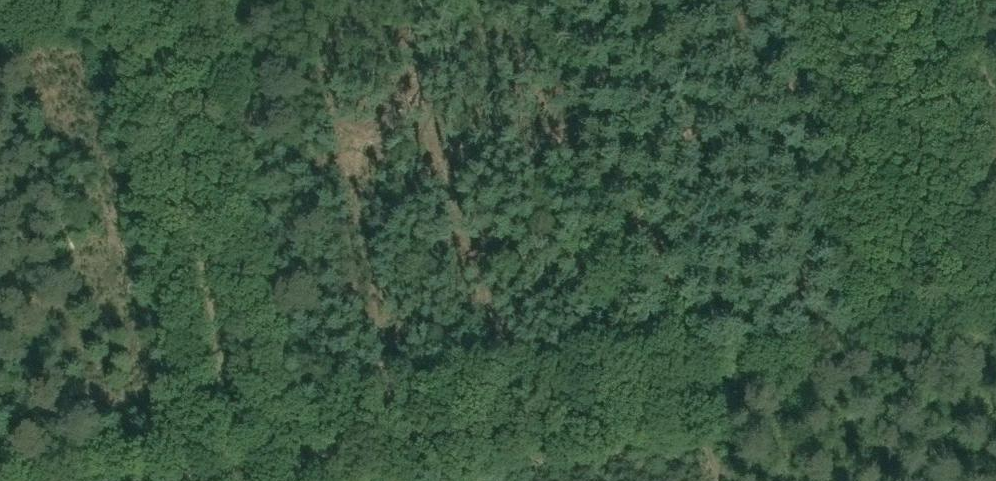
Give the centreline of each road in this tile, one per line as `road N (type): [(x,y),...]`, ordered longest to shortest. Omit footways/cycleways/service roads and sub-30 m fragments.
road 1 (track): [(626,395),(209,480)]
road 2 (track): [(176,15),(231,367)]
road 3 (track): [(791,367),(995,331)]

